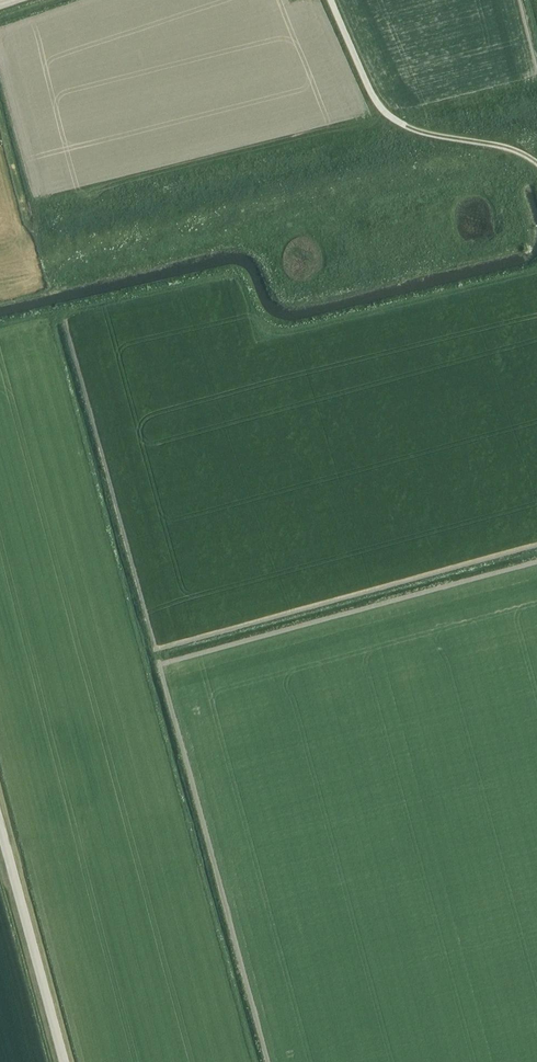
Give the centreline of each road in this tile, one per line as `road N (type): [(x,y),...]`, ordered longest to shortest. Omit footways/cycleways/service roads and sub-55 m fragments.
road 1 (unclassified): [(64,1061),(0,826)]

